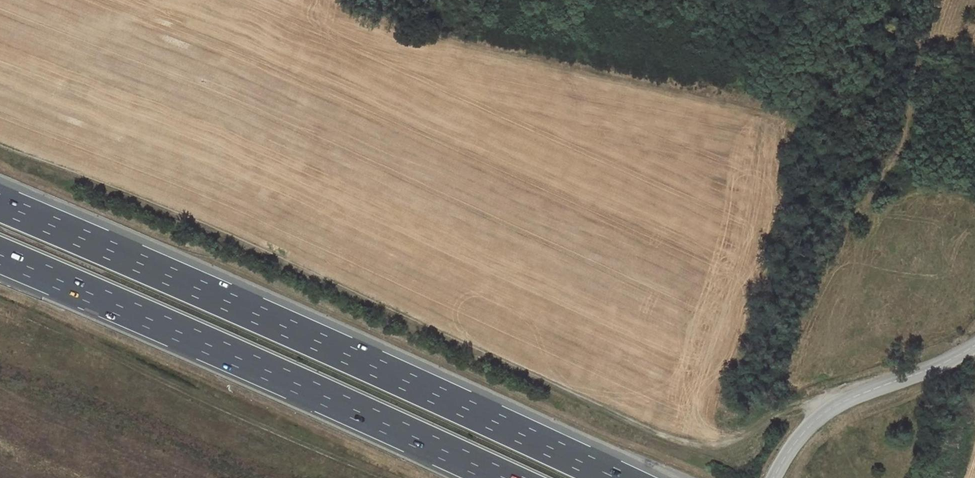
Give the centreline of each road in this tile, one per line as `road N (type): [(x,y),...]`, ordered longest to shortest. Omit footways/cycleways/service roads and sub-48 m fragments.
road 1 (track): [(0,143),(274,253),(663,435),(698,445),(729,441),(819,399),(846,398)]
road 2 (motorway): [(617,477),(0,203)]
road 3 (motorway): [(0,256),(503,477)]
road 4 (track): [(0,309),(383,477)]
road 5 (unclassified): [(772,477),(818,415),(974,344)]

